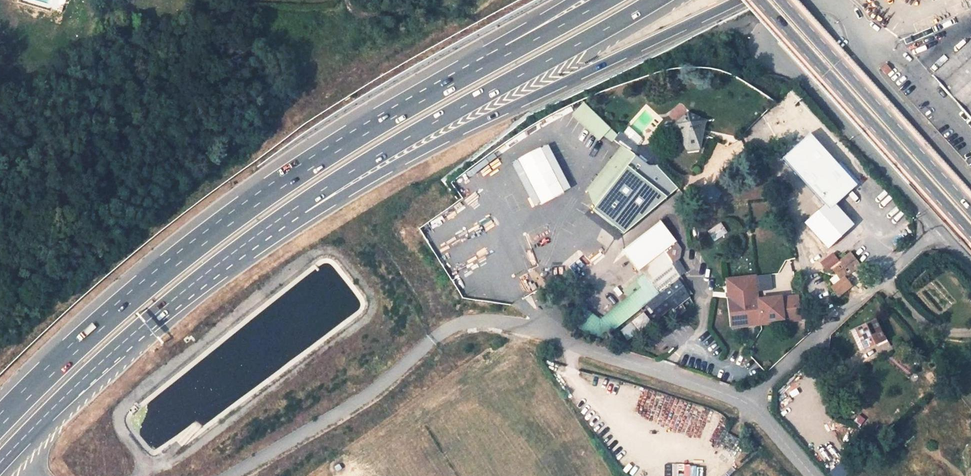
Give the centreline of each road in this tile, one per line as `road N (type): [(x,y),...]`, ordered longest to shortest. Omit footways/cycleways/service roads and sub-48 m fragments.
road 1 (motorway): [(215,266),(458,130),(738,0)]
road 2 (unclassified): [(970,177),(834,4),(805,5),(764,39),(762,58),(795,70),(939,228)]
road 3 (motorway): [(423,99),(204,243),(73,354),(0,430)]
road 4 (motorway): [(215,266),(381,154),(657,0)]
road 5 (primary): [(759,0),(970,232)]
road 6 (motorway): [(0,470),(122,344),(215,266)]
road 7 (primary): [(970,204),(786,0)]
road 8 (residential): [(939,228),(753,406)]
road 9 (residential): [(753,406),(523,322)]
road 10 (motorway): [(606,0),(423,99)]
road 11 (motorway): [(574,0),(423,99)]
road 12 (track): [(786,165),(816,239),(820,306),(834,323)]

